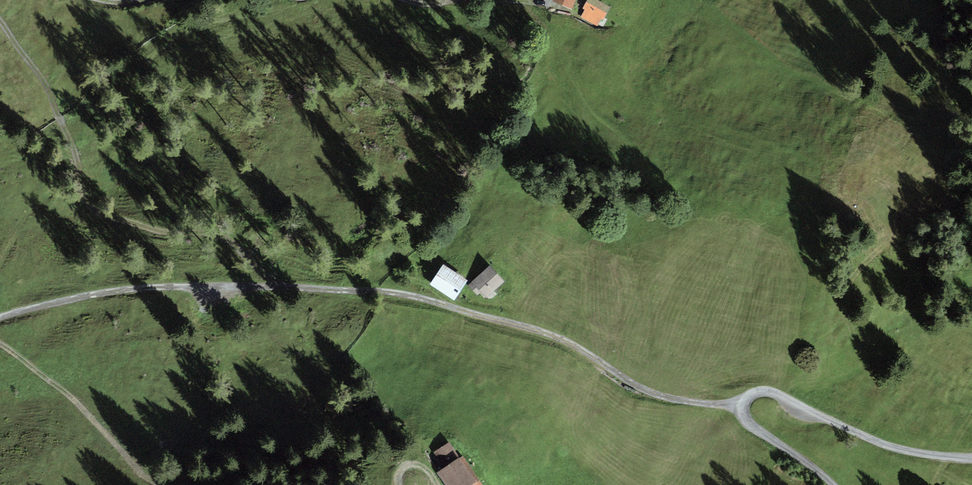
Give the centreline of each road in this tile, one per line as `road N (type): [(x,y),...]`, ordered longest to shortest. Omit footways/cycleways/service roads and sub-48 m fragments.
road 1 (track): [(745,408),(669,402),(567,340),(397,292),(216,284),(62,303),(0,321)]
road 2 (track): [(279,287),(225,236),(159,231),(90,205),(46,82),(0,21)]
road 3 (unclassified): [(822,484),(749,424),(745,408),(759,395),(785,397),(906,453),(971,461)]
road 4 (track): [(410,0),(544,2)]

